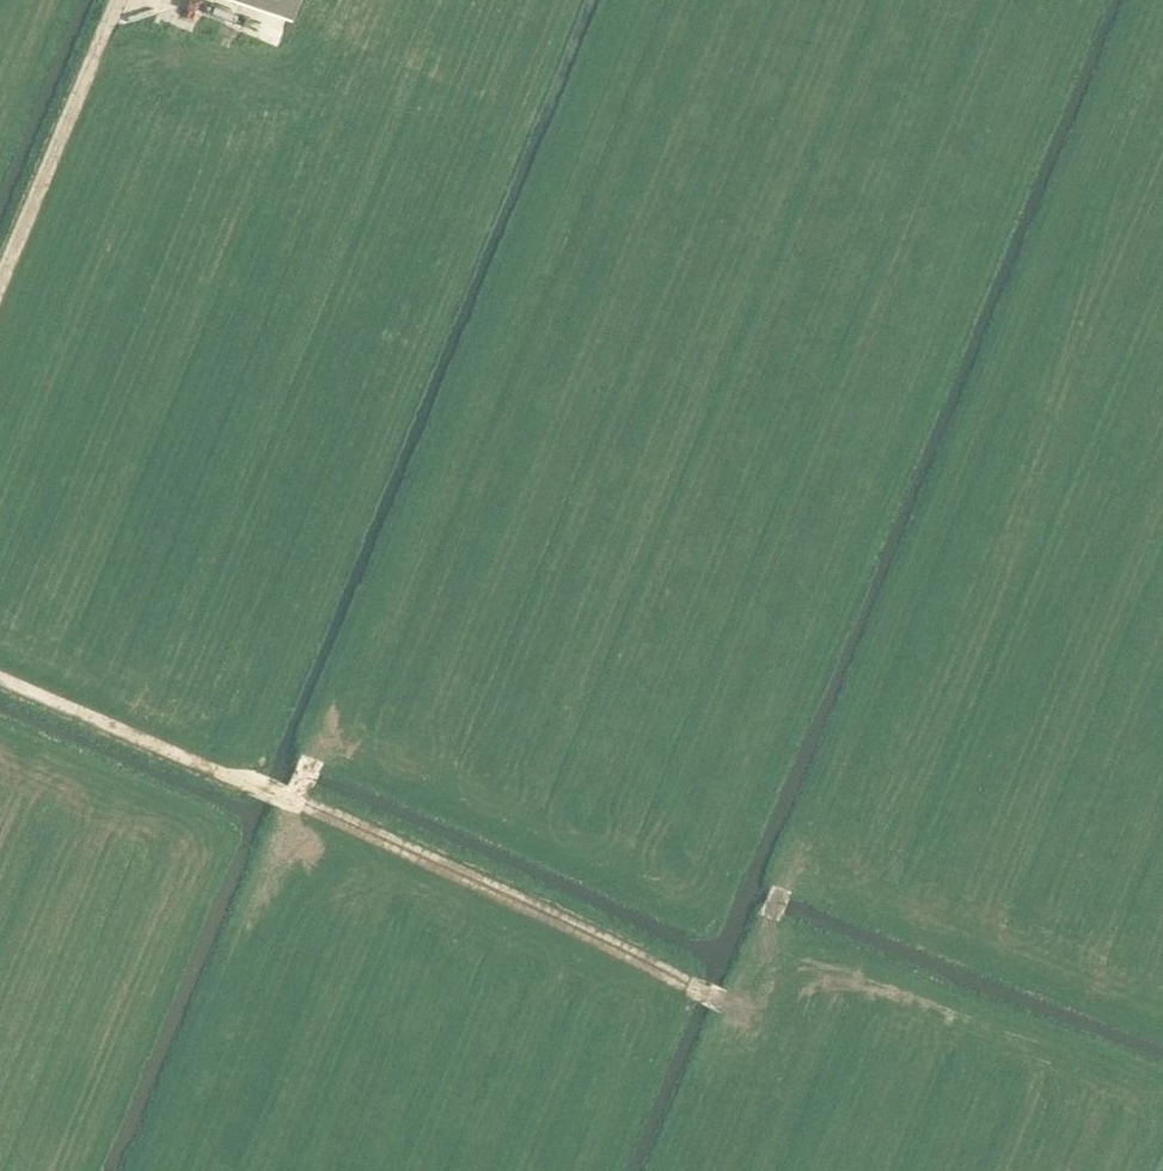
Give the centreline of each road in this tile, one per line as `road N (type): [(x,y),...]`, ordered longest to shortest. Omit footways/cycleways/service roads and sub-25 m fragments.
road 1 (track): [(294,802),(647,963),(696,1003),(736,1005),(783,891)]
road 2 (track): [(0,679),(294,802),(312,763)]
road 3 (track): [(0,286),(119,0)]

